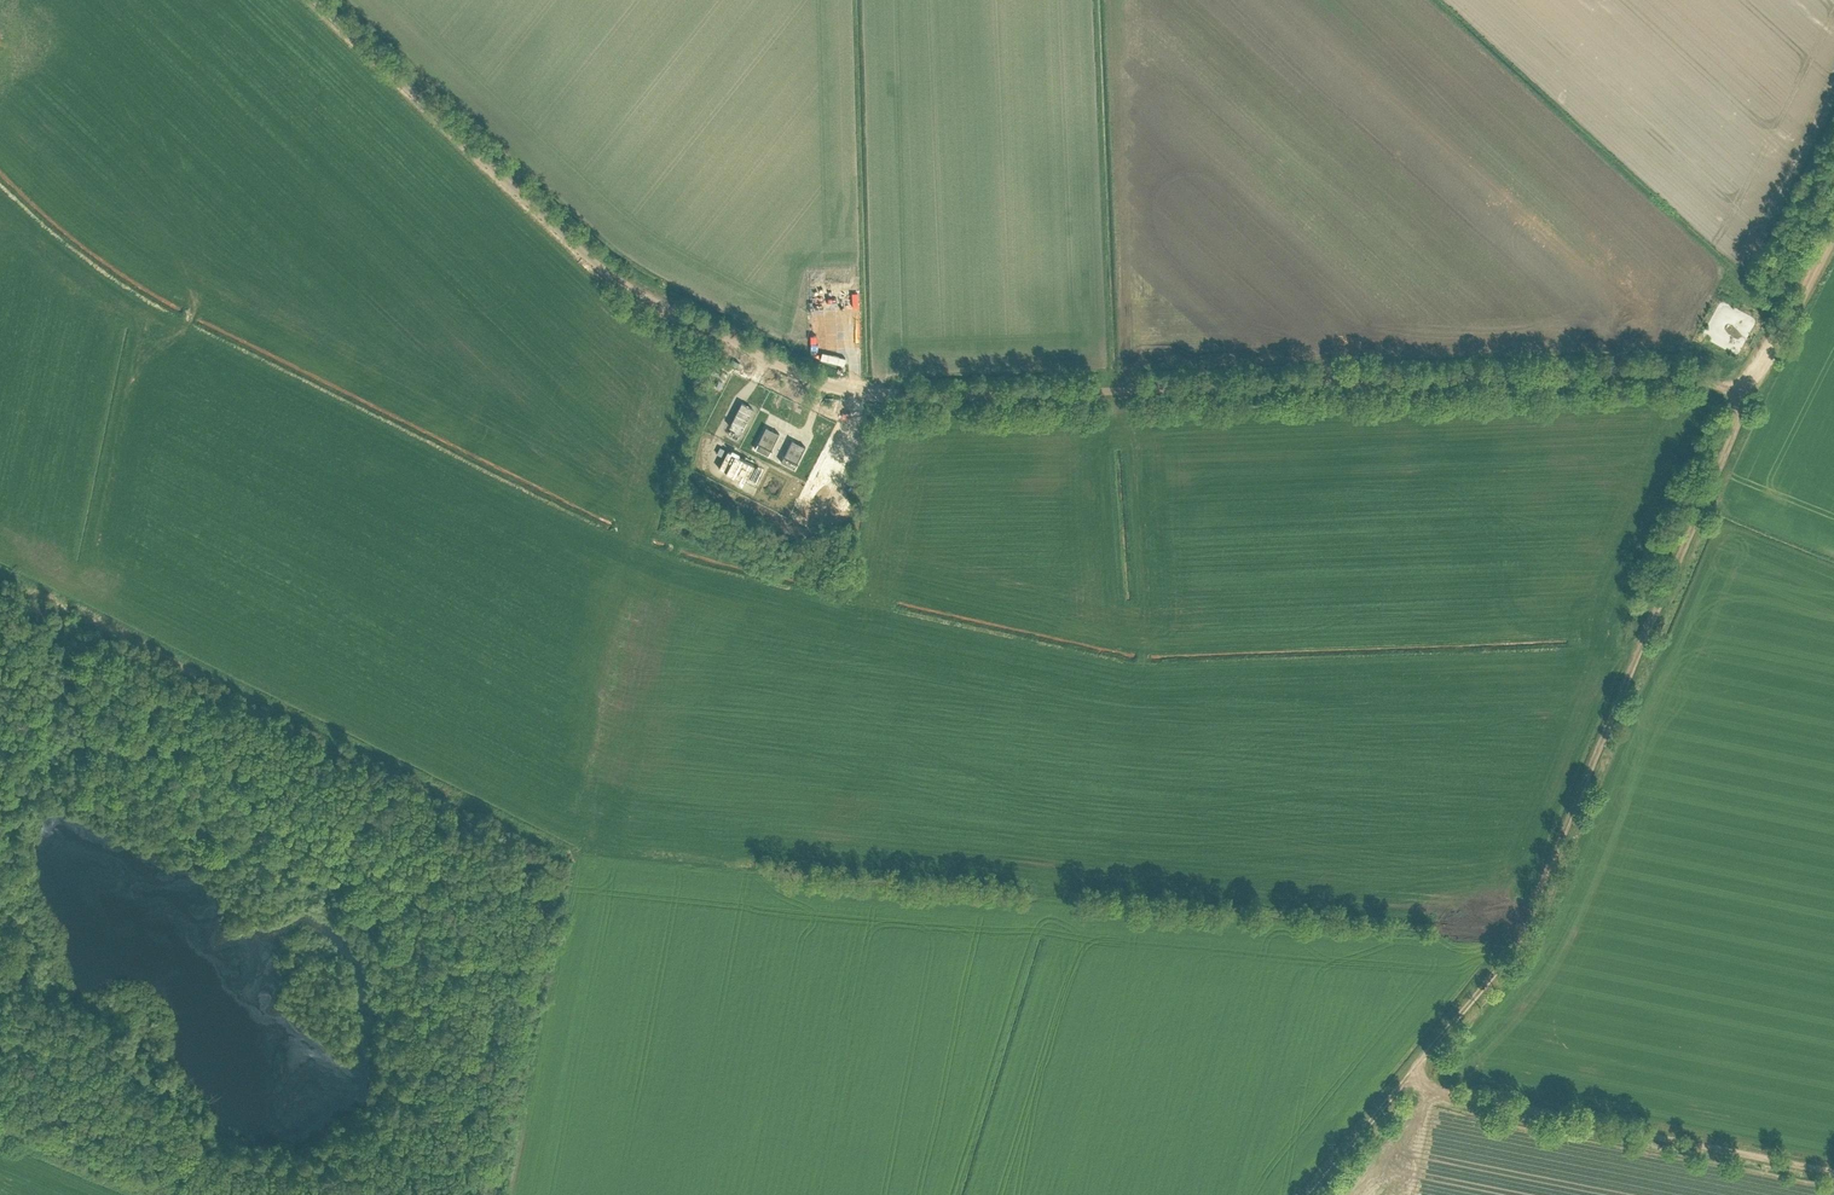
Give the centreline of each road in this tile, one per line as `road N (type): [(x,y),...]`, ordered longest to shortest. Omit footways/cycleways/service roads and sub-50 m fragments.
road 1 (unclassified): [(1749,392),(1648,372),(879,398),(823,386),(598,266),(316,0)]
road 2 (track): [(1310,1194),(1516,944),(1749,392)]
road 3 (track): [(1833,1172),(1446,1093),(1416,1068)]
road 4 (track): [(1833,226),(1749,392)]

